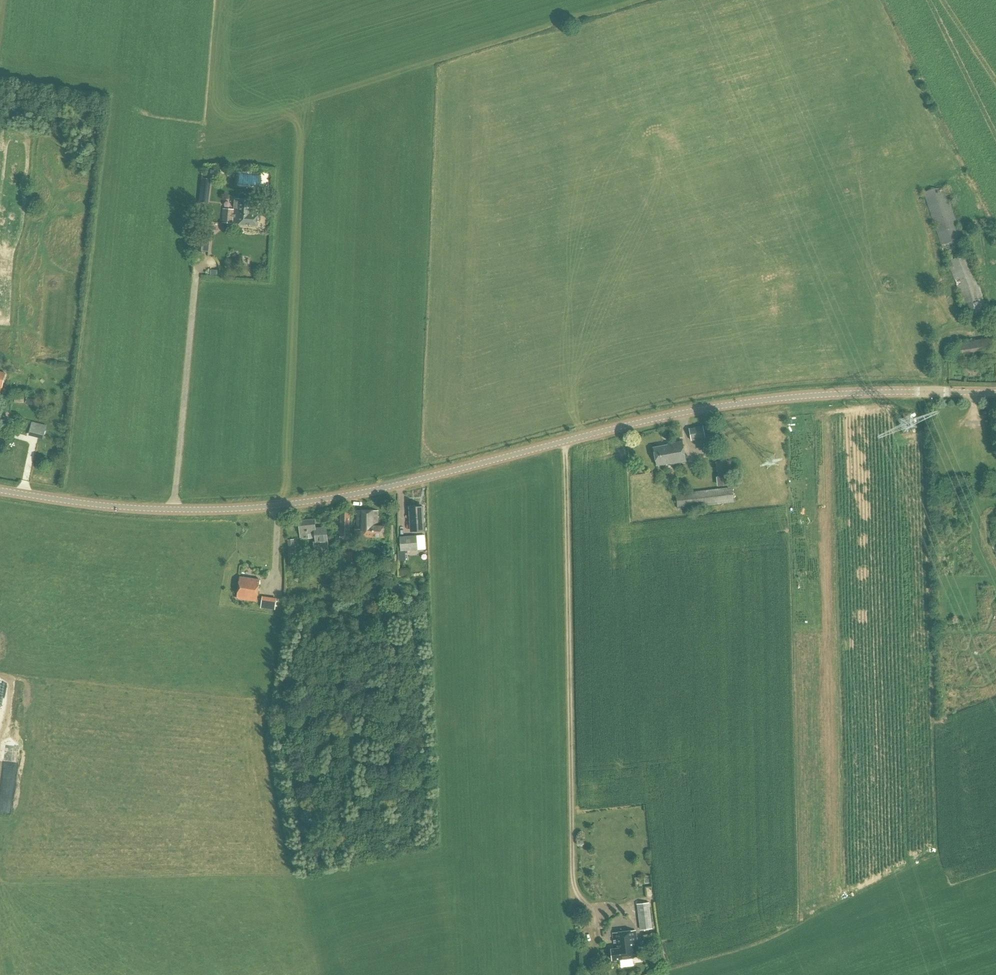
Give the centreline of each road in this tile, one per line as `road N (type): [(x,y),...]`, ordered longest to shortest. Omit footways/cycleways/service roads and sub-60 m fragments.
road 1 (tertiary): [(995,393),(839,394),(719,406),(348,495),(253,508),(134,508),(0,490)]
road 2 (track): [(598,944),(593,912),(574,884),(566,441)]

